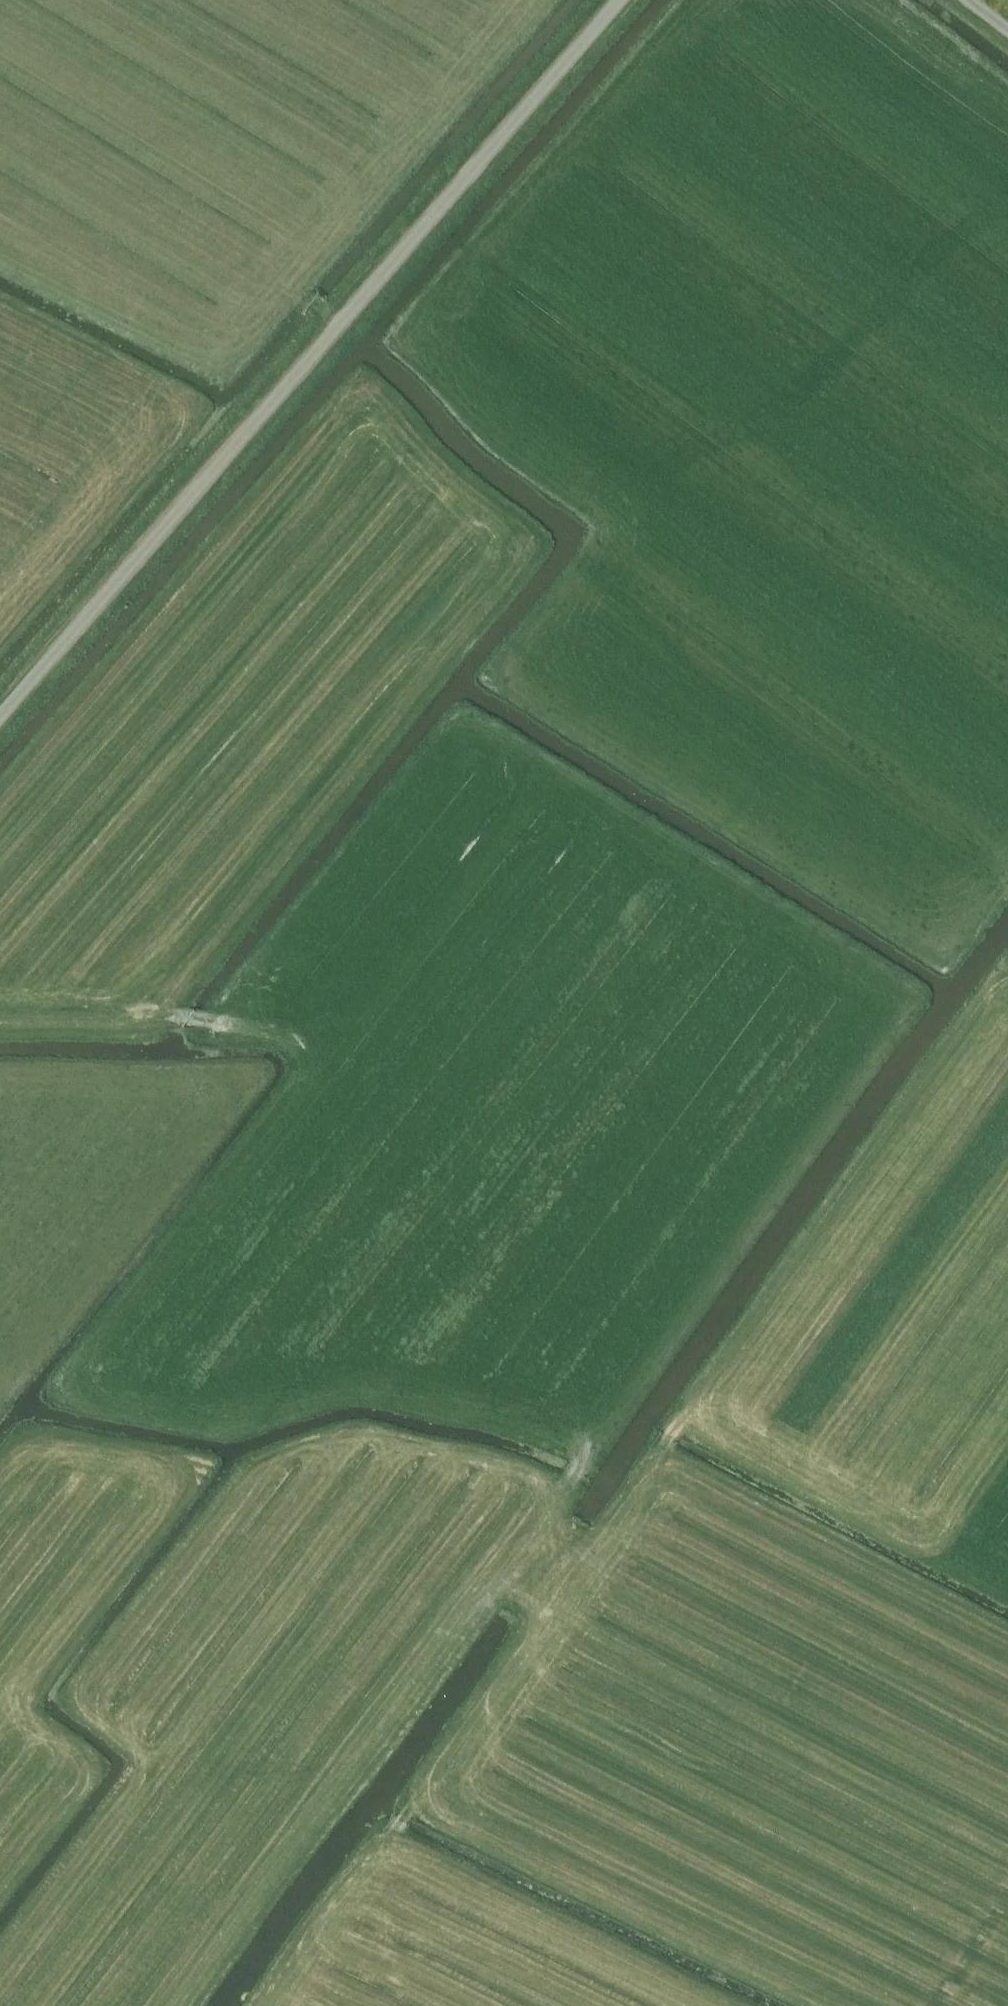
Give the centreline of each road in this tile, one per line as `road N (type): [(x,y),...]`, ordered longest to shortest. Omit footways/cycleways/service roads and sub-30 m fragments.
road 1 (unclassified): [(0,722),(622,0)]

